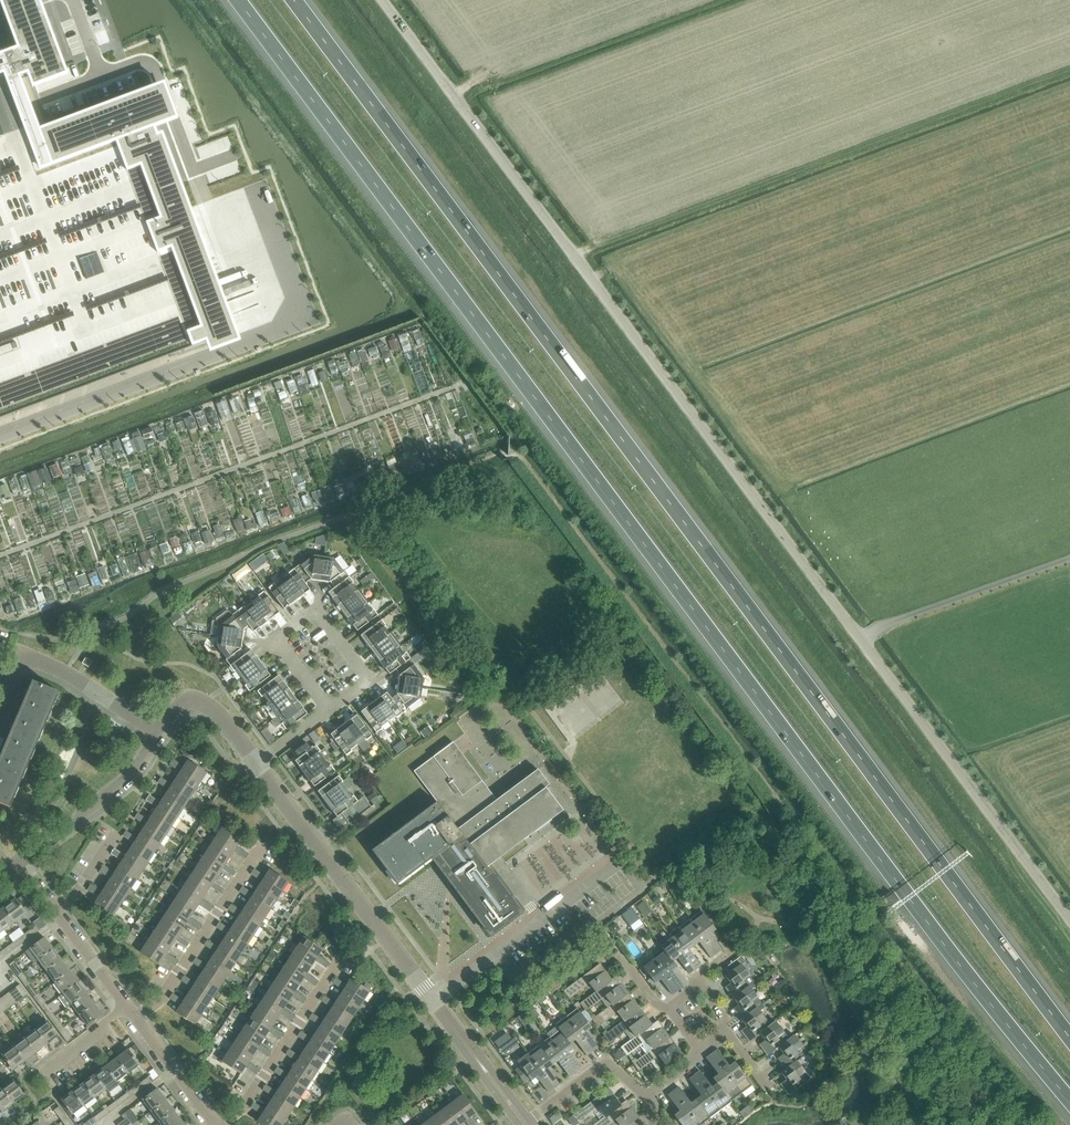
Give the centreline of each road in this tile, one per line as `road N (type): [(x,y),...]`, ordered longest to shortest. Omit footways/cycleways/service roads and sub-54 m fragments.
road 1 (motorway): [(238,0),(915,903),(1069,1098)]
road 2 (motorway): [(1069,1037),(294,0)]
road 3 (unclassified): [(1069,918),(381,0)]
road 4 (unclassified): [(101,77),(137,62),(160,68),(209,206),(288,326),(0,435)]
road 5 (residential): [(525,1123),(257,766)]
road 6 (residential): [(0,700),(20,653),(65,673),(158,736)]
road 7 (residential): [(136,1020),(159,1003),(258,851)]
road 8 (residential): [(329,711),(371,681),(316,608),(274,640)]
road 9 (residential): [(222,1124),(243,1108),(333,968)]
road 10 (residential): [(19,861),(127,778),(158,736)]
road 11 (residential): [(525,1123),(607,1062),(644,1097)]
road 12 (residential): [(214,1124),(136,1020)]
road 13 (residential): [(126,1006),(54,909)]

